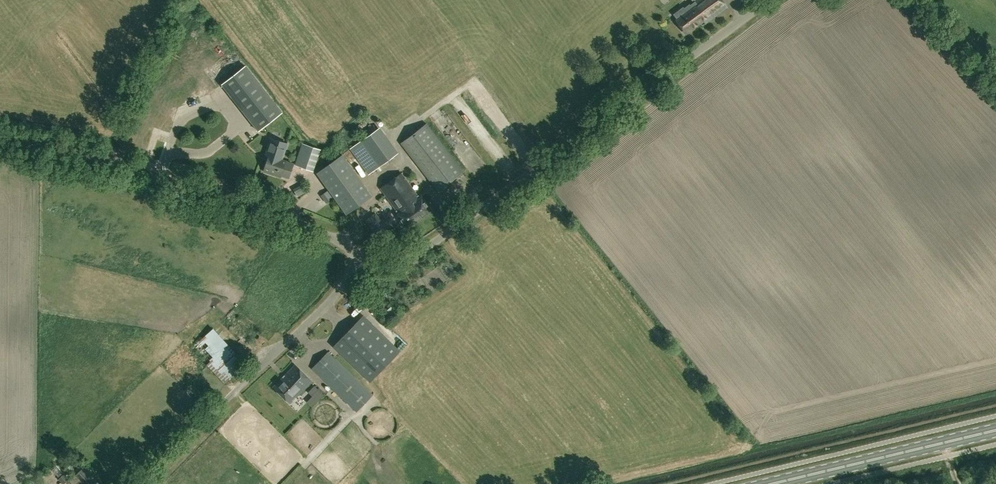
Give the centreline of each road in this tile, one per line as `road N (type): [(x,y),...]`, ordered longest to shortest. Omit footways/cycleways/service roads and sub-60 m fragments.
road 1 (unclassified): [(0,148),(129,170),(295,222),(358,257),(403,260),(773,0)]
road 2 (primary): [(785,483),(995,434)]

